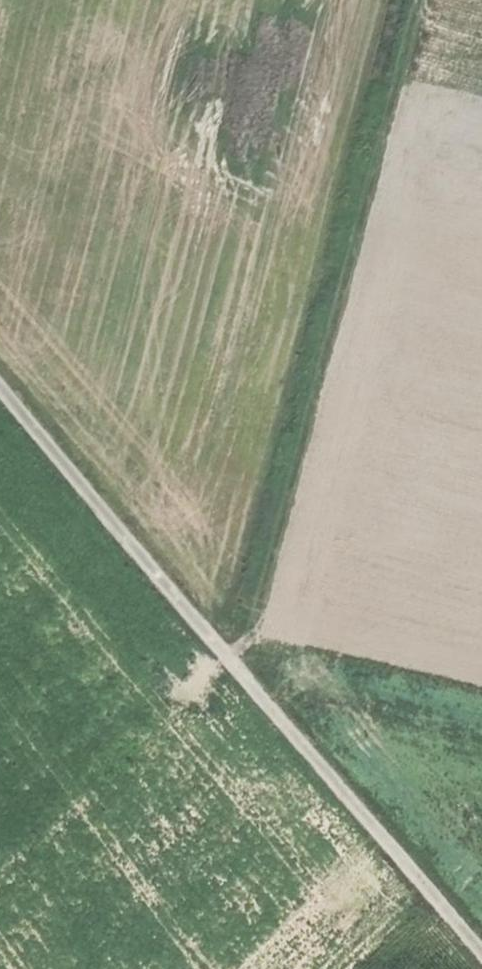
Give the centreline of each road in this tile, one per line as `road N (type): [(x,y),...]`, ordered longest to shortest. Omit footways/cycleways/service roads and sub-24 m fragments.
road 1 (track): [(481,942),(0,365)]
road 2 (track): [(246,660),(417,0)]

